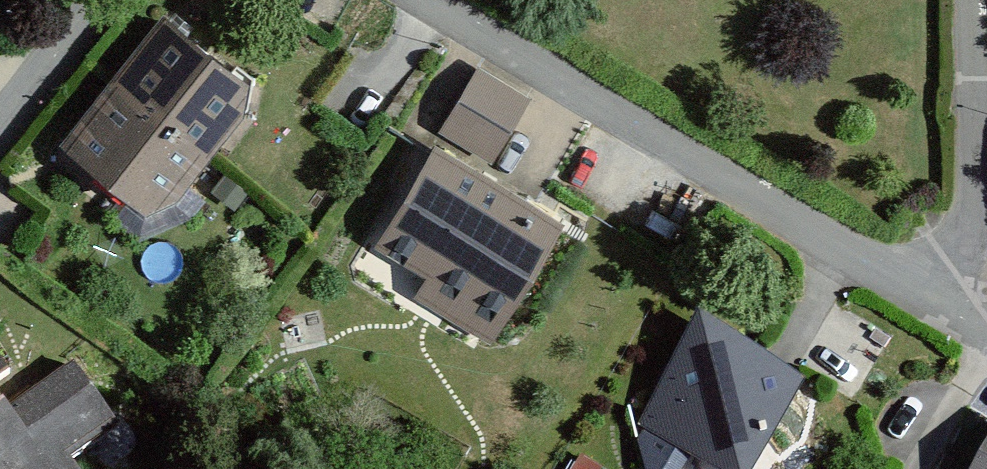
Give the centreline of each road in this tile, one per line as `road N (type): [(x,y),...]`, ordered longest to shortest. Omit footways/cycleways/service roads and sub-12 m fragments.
road 1 (residential): [(978,322),(429,0)]
road 2 (residential): [(974,0),(978,322)]
road 3 (residential): [(104,0),(0,134)]

